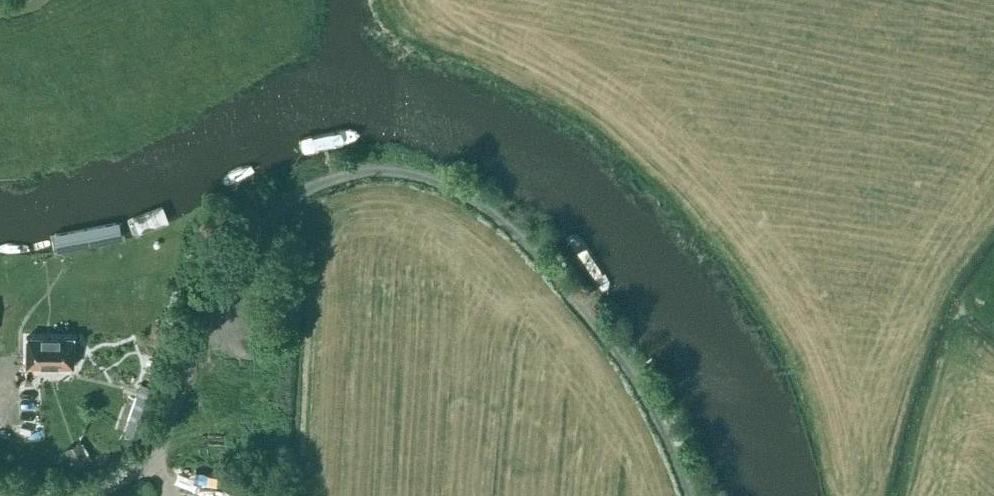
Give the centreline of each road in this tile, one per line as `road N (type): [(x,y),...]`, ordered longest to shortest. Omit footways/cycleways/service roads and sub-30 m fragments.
road 1 (unclassified): [(72,495),(109,488),(153,450),(202,318),(251,232),(304,189),(378,172),(448,188),(520,240),(621,359),(685,495)]

